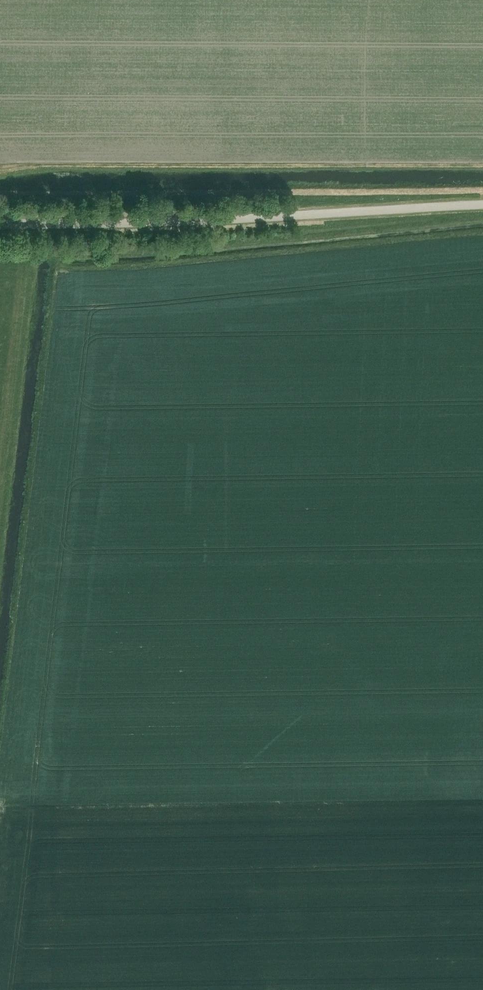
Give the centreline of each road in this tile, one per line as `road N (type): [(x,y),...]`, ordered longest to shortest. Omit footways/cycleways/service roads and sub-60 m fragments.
road 1 (unclassified): [(482,203),(0,224)]

